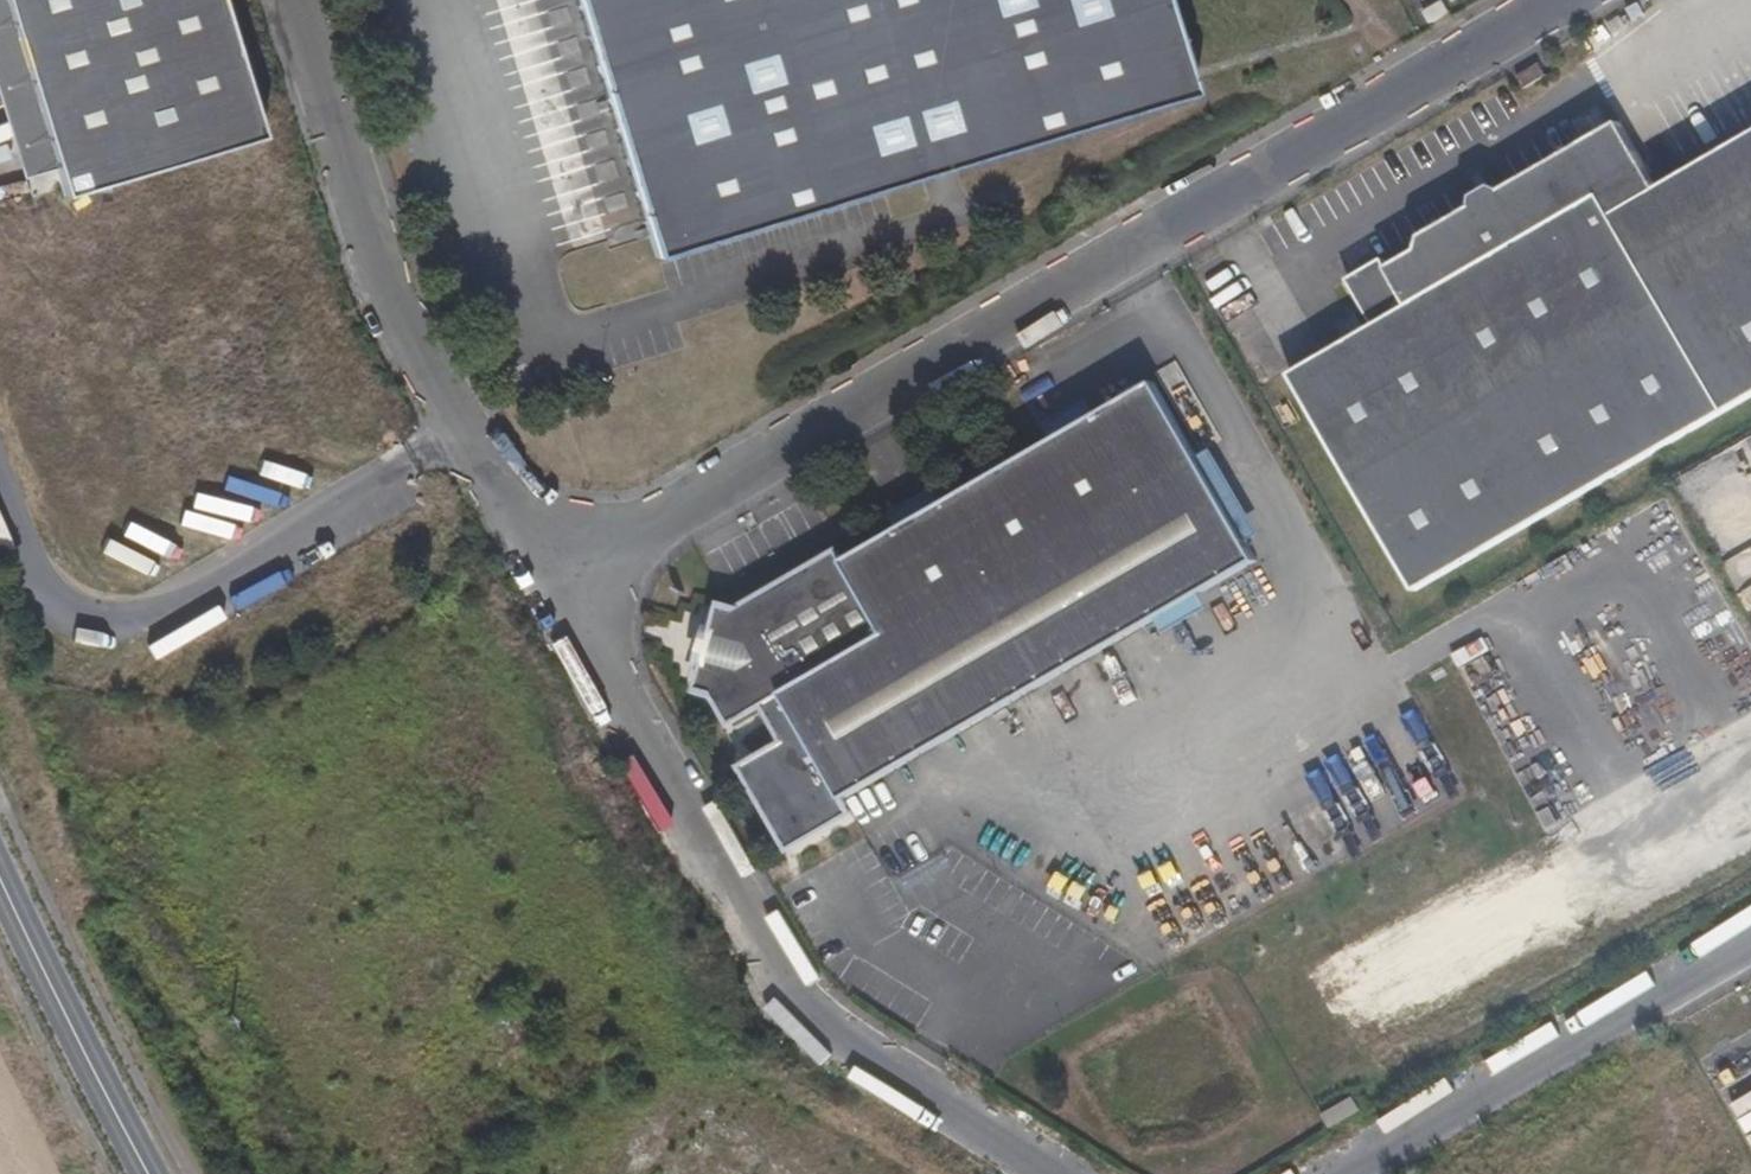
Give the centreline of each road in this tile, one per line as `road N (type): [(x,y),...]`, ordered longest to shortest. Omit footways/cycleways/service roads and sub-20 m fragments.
road 1 (secondary): [(149,1173),(0,878)]

